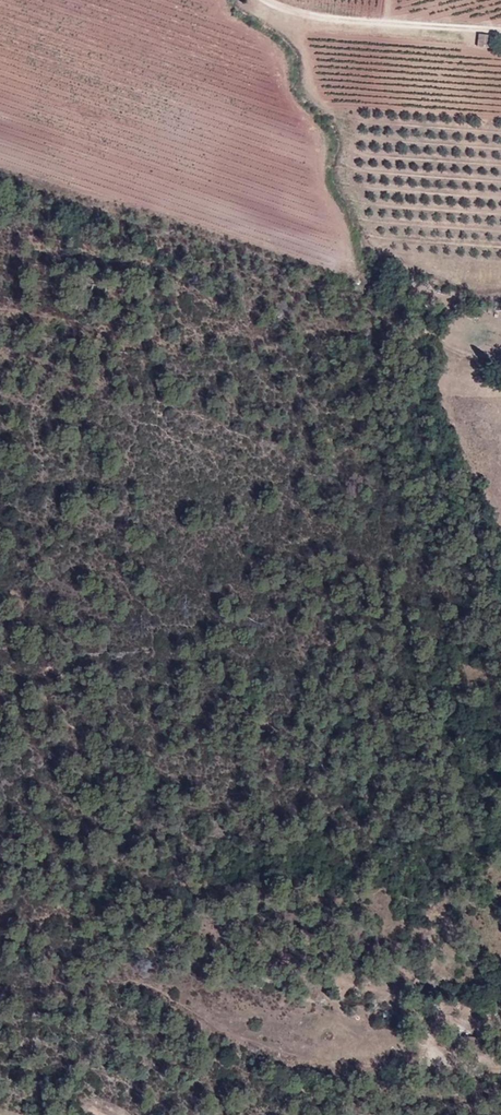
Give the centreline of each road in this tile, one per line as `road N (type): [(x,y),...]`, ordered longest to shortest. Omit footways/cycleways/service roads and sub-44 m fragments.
road 1 (unclassified): [(500,32),(315,15),(275,0)]

